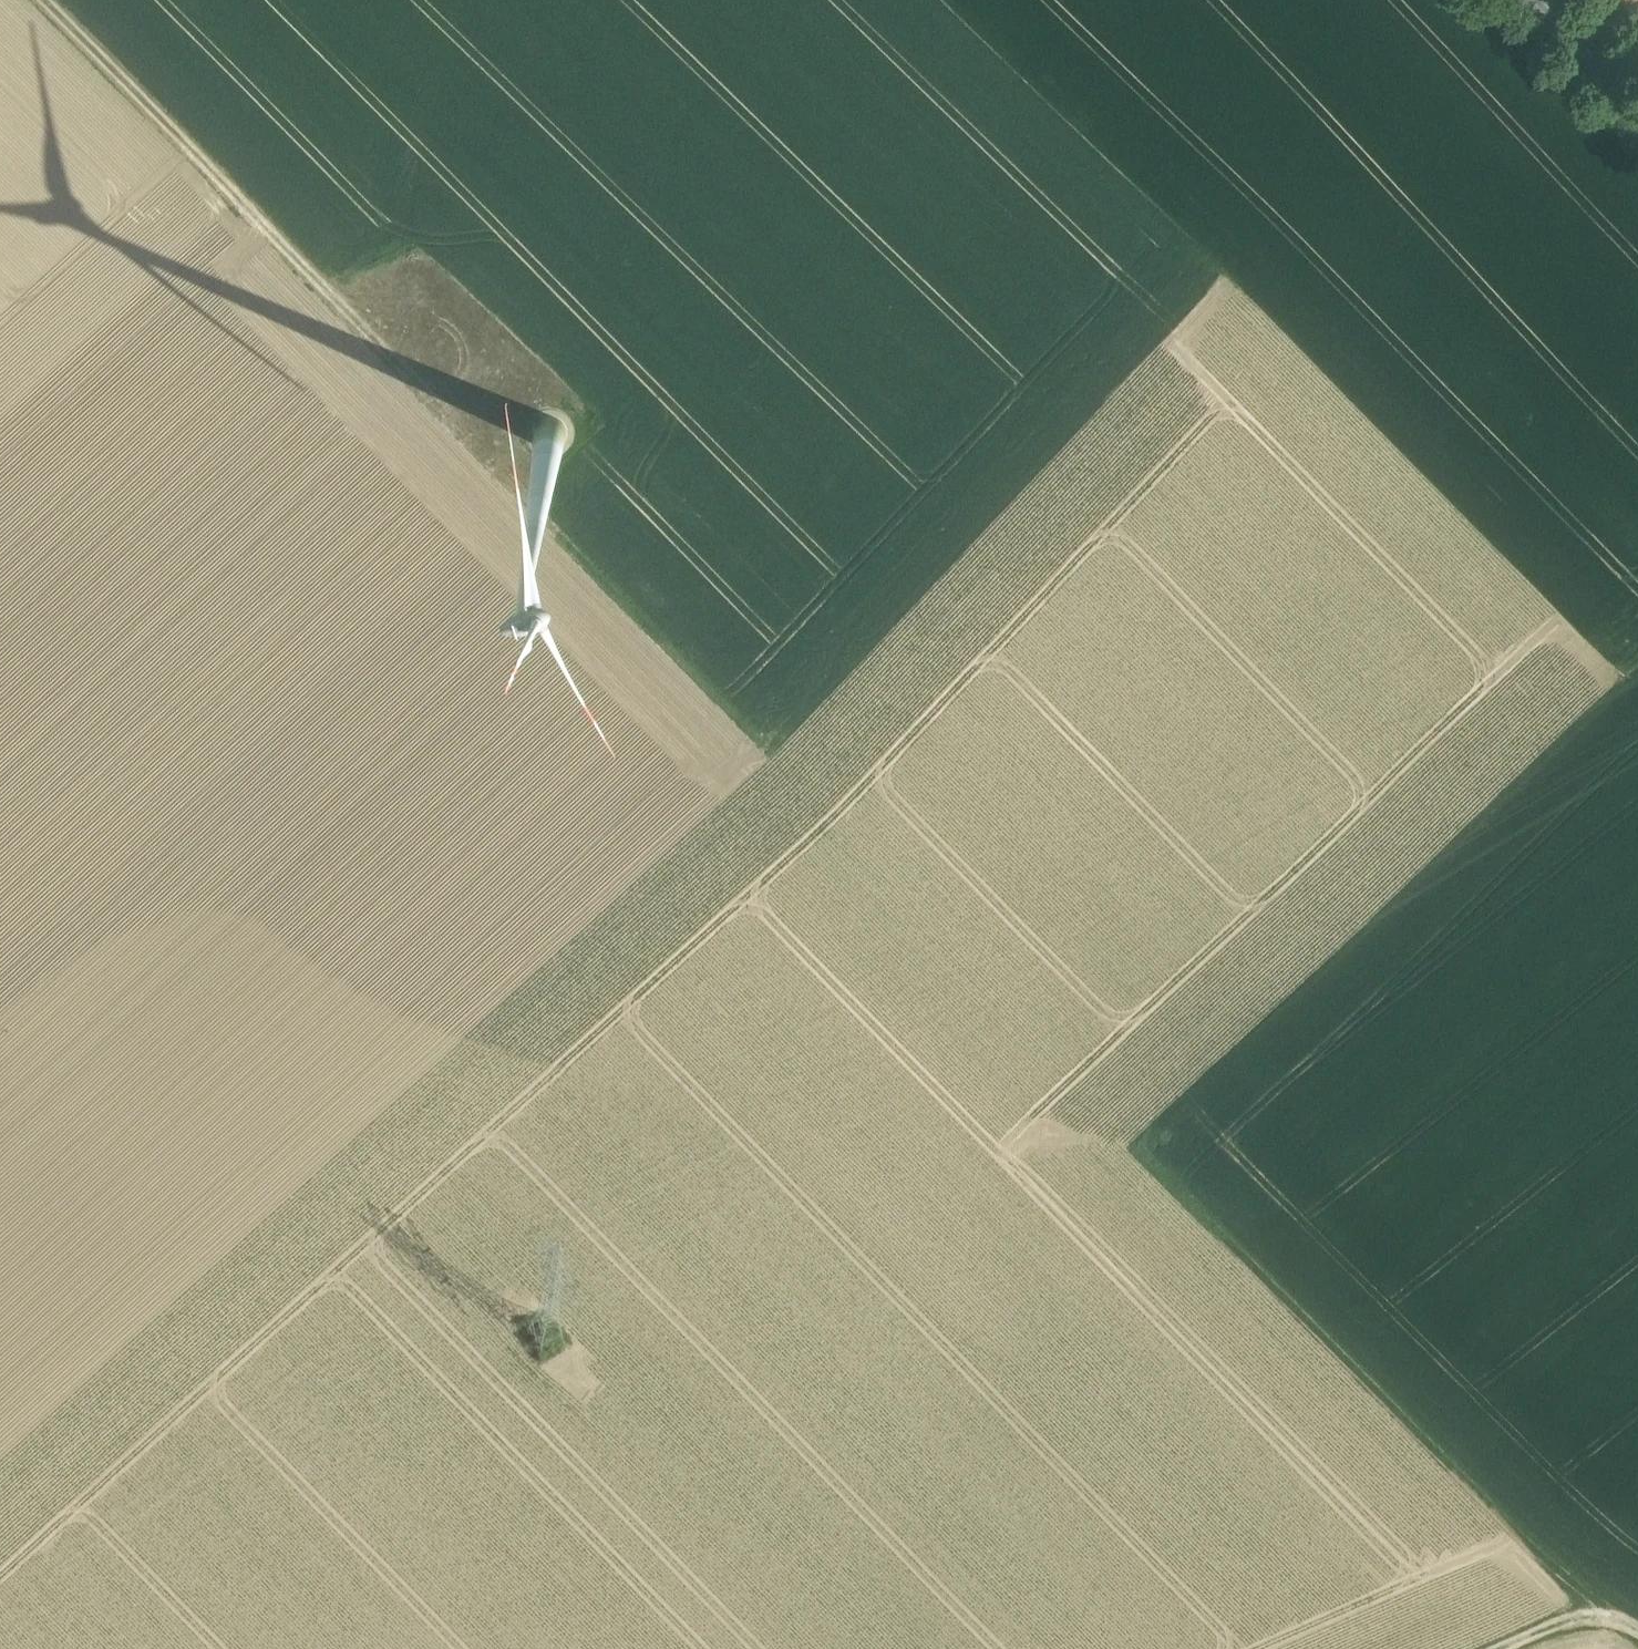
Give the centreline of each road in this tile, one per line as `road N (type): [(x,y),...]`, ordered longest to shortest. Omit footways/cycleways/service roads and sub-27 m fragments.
road 1 (track): [(764,733),(342,306)]
road 2 (secondary): [(1637,101),(1541,0)]

